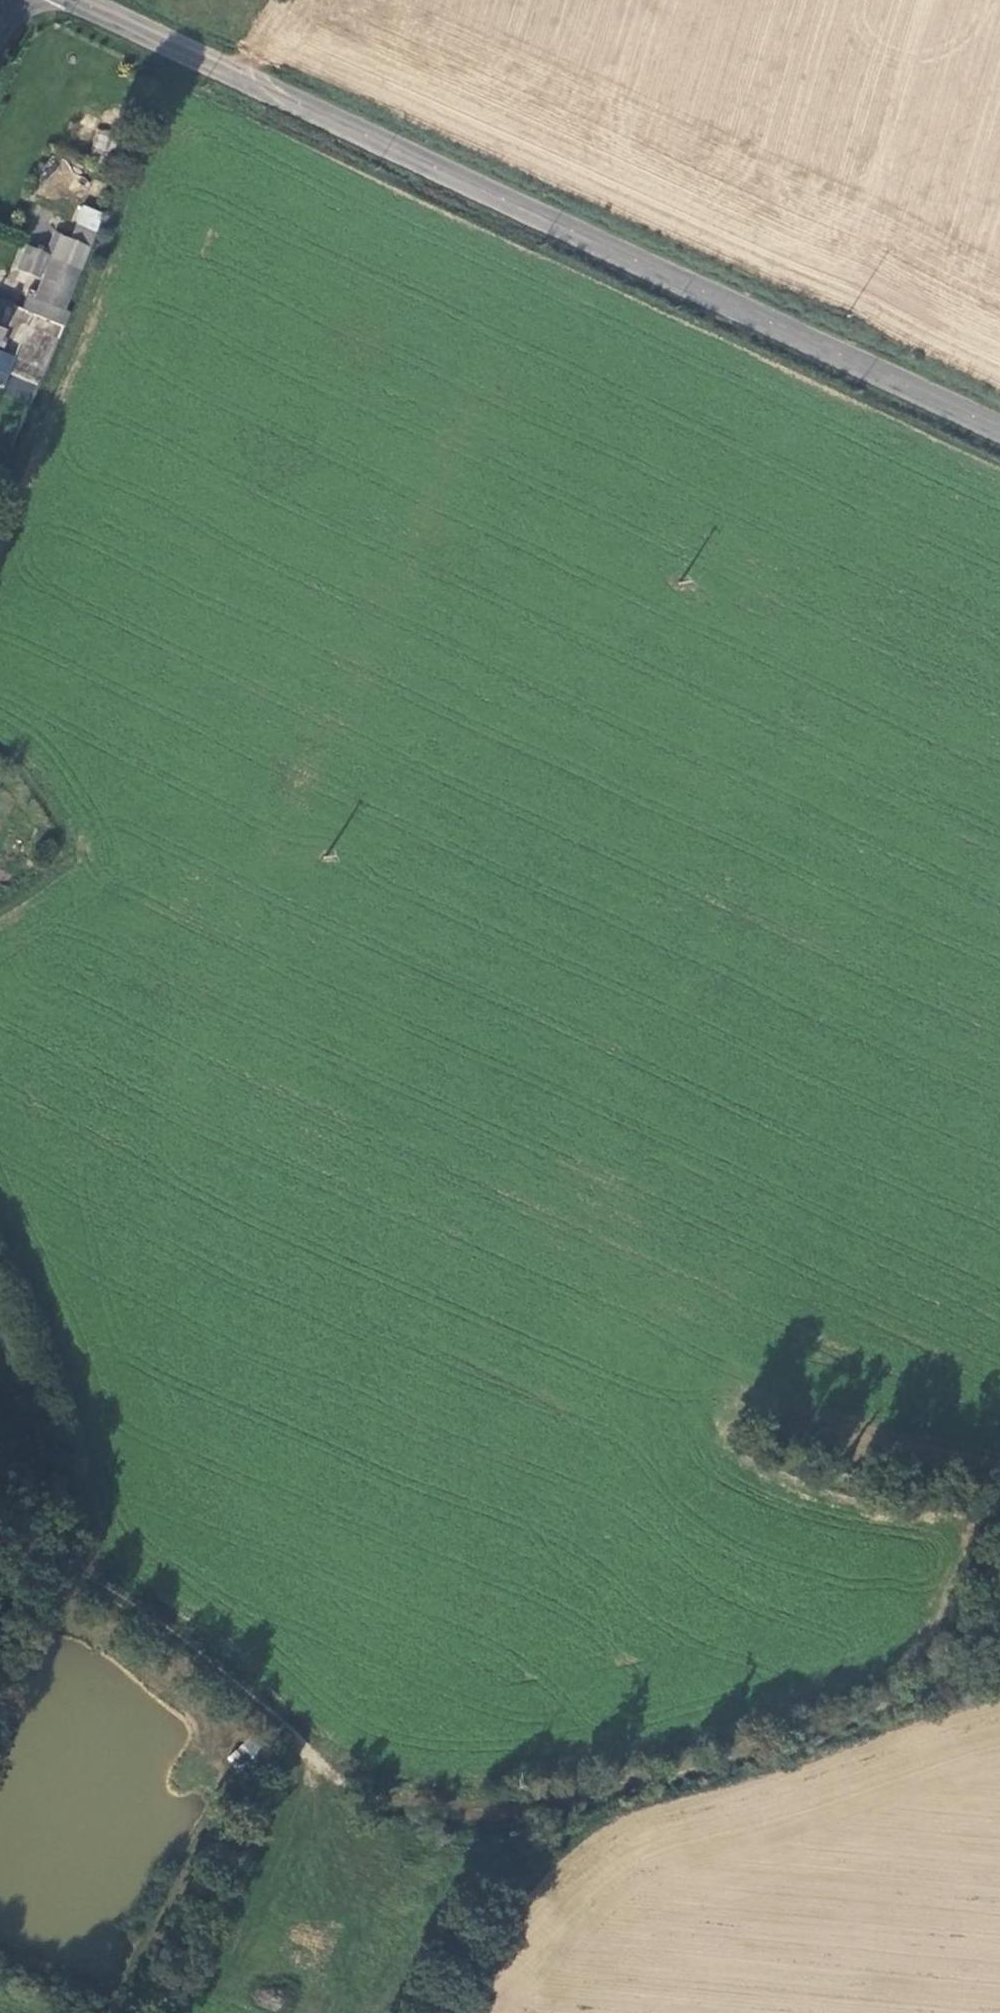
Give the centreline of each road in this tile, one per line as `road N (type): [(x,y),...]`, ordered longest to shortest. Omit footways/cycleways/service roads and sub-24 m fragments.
road 1 (tertiary): [(76,0),(999,429)]
road 2 (track): [(0,1539),(93,1574),(285,1727),(320,1767)]

